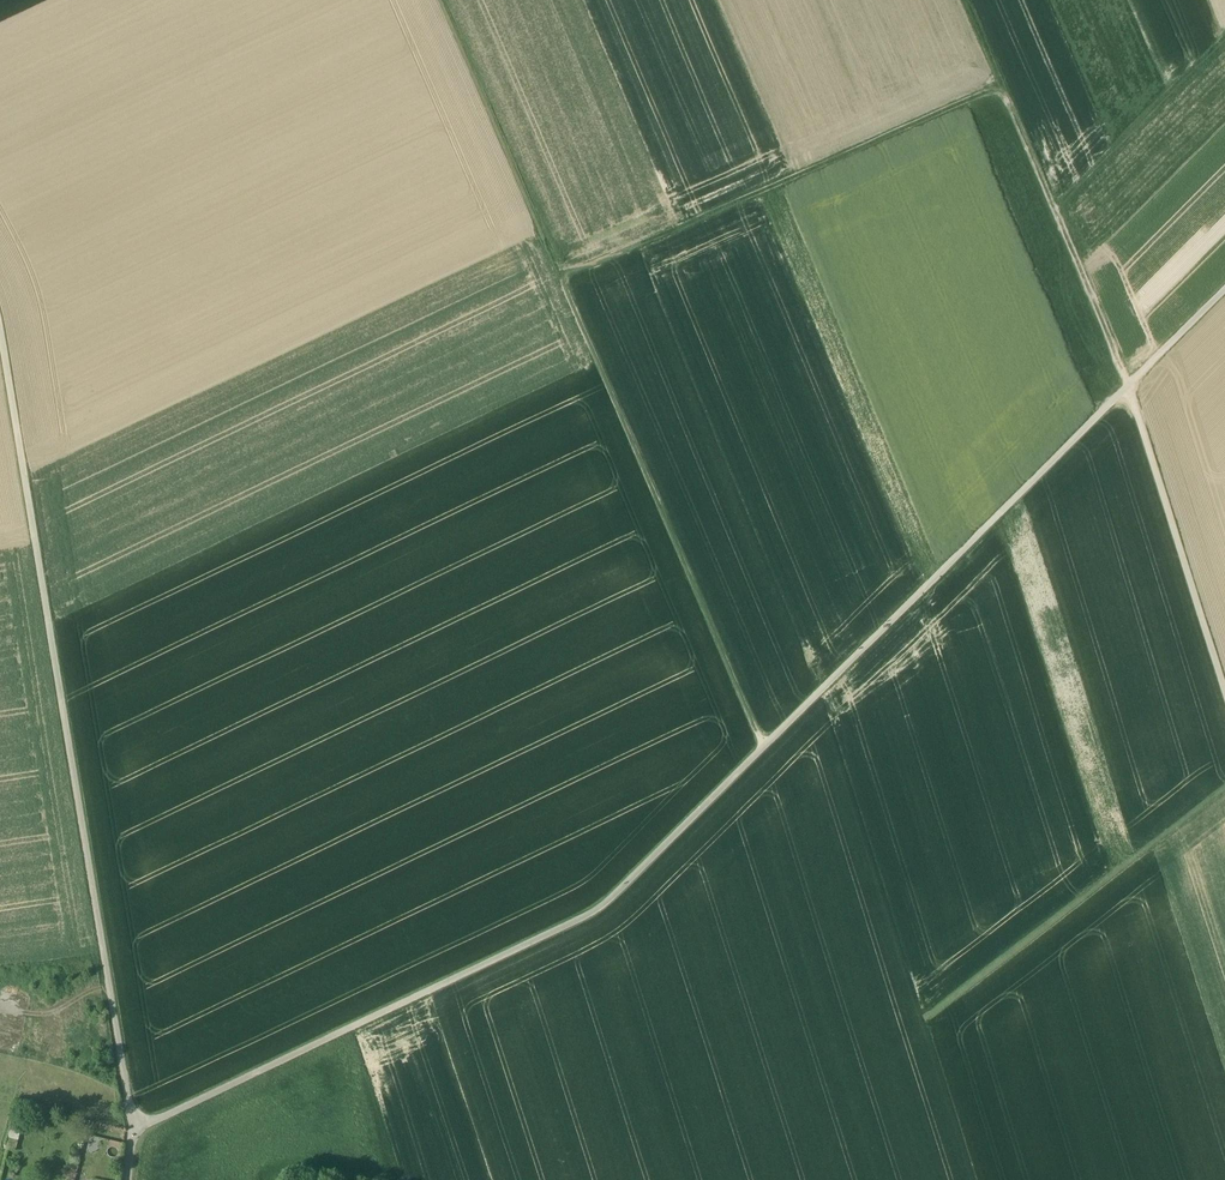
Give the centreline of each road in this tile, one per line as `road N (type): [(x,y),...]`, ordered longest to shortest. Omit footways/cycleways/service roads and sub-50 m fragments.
road 1 (track): [(136,1129),(604,913),(1224,291)]
road 2 (track): [(440,0),(767,751)]
road 3 (track): [(136,1129),(0,327)]
road 4 (track): [(965,0),(1129,385),(1224,686)]
road 5 (track): [(1004,89),(569,283)]
road 6 (track): [(1224,788),(929,1016)]
road 7 (track): [(1224,40),(1056,210)]

